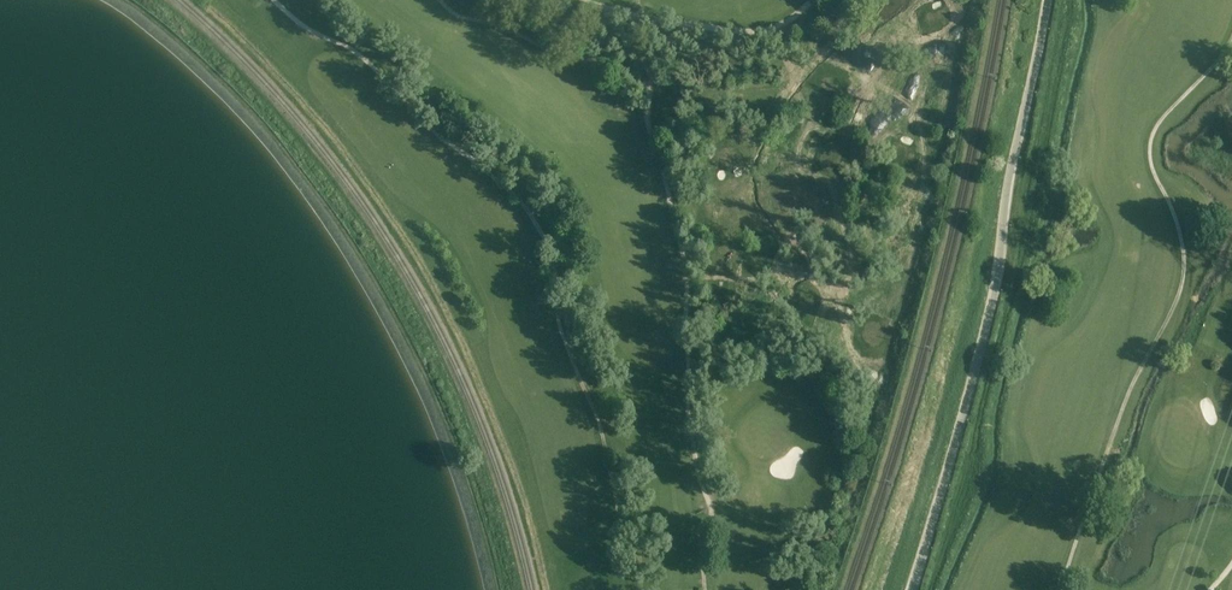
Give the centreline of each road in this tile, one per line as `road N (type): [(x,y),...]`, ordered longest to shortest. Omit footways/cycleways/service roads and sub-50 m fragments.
road 1 (unclassified): [(912,589),(996,284),(1004,197),(1046,0)]

